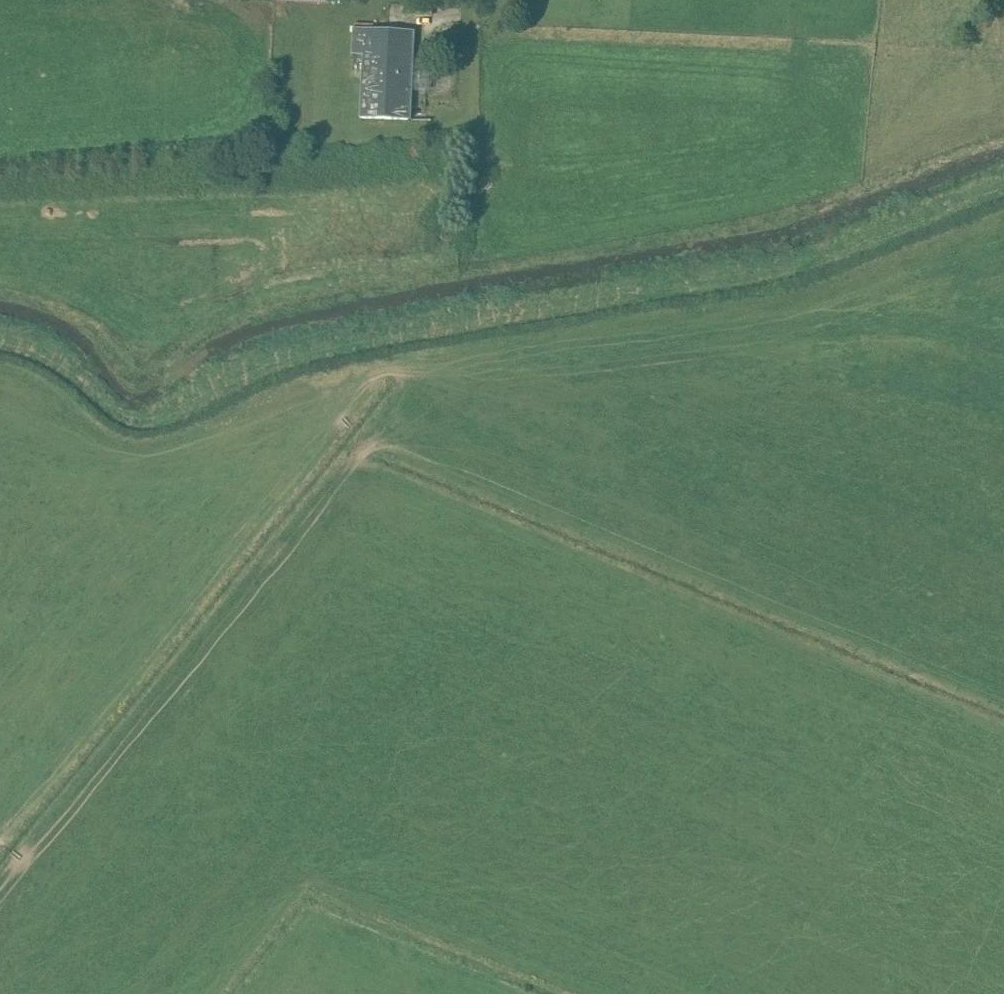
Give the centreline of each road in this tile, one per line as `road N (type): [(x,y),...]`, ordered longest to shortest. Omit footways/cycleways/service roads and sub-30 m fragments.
road 1 (track): [(1003,191),(769,274),(468,320),(301,357),(151,422),(130,421),(38,352),(0,340)]

